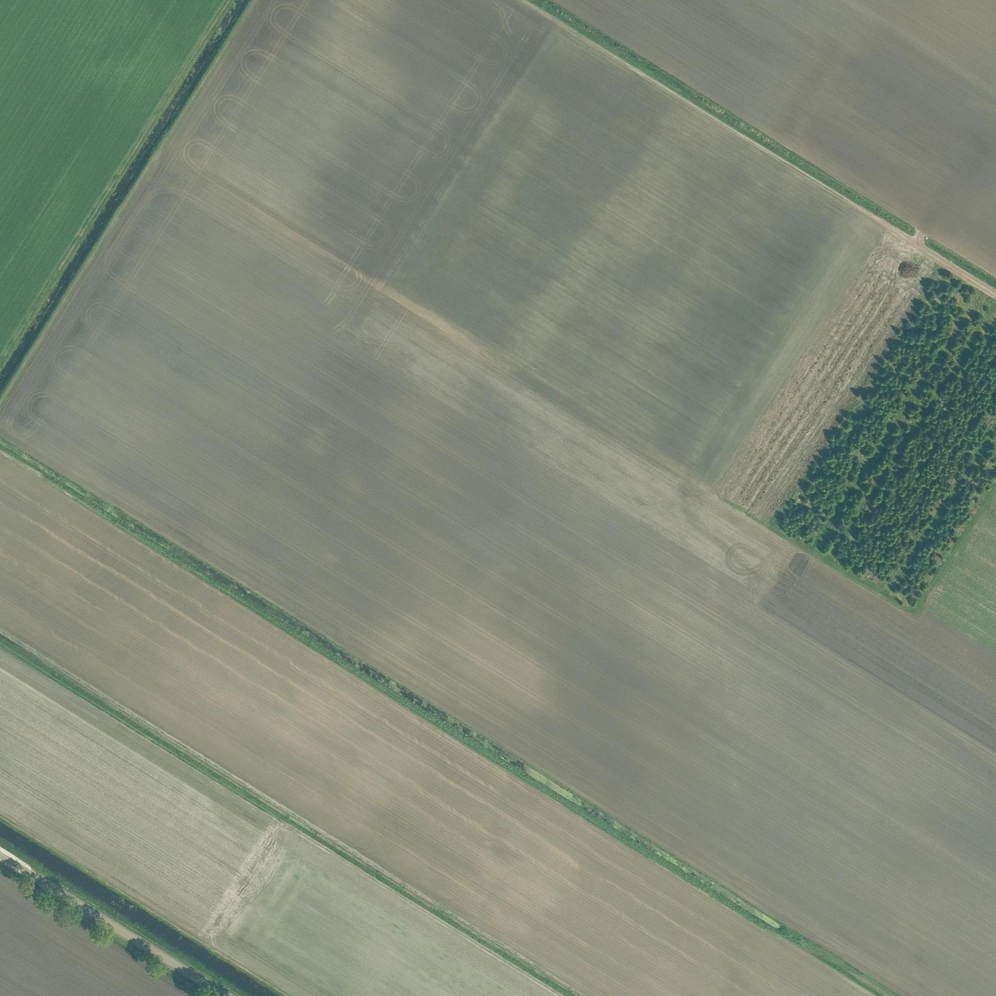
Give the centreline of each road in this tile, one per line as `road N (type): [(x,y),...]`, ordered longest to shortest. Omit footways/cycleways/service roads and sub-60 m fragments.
road 1 (track): [(995,295),(562,23)]
road 2 (unclassified): [(226,995),(0,855)]

